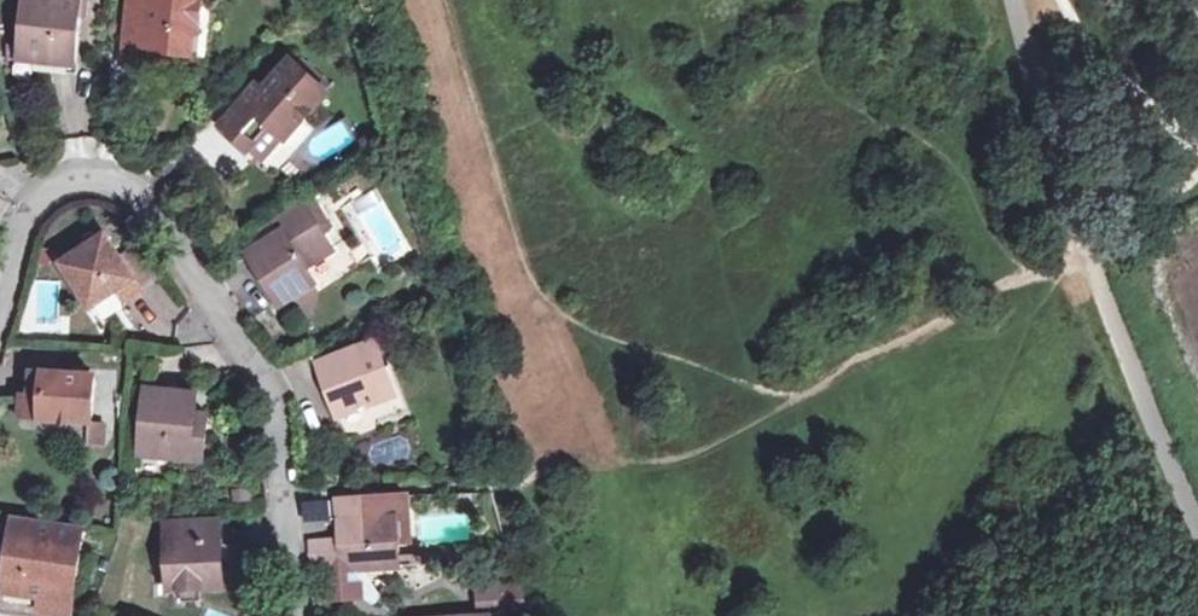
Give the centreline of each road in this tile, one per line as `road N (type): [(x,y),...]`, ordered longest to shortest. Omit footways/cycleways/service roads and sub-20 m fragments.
road 1 (residential): [(0,315),(40,194),(64,175),(93,169),(137,183),(197,256),(272,383),(290,489),(299,615)]

